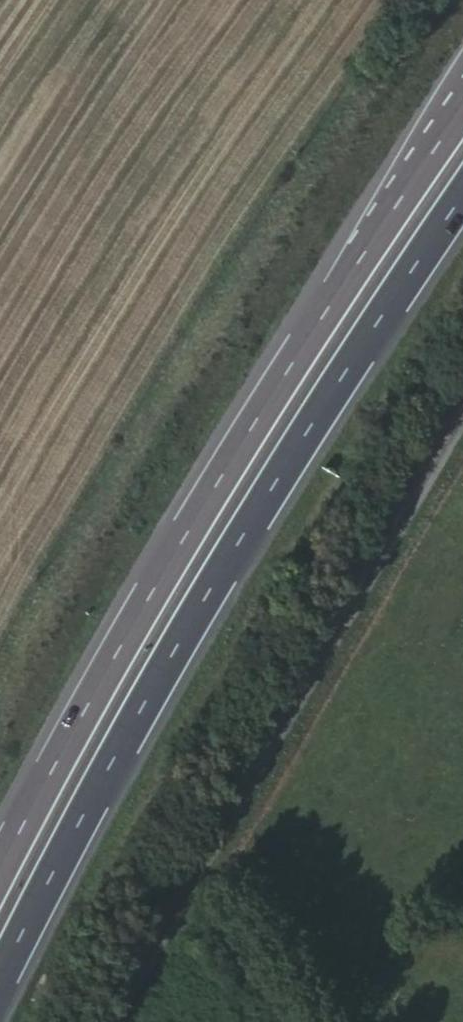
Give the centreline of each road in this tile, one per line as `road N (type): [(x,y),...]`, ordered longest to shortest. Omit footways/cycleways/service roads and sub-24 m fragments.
road 1 (motorway): [(0,981),(239,540),(462,197)]
road 2 (motorway): [(462,89),(337,266),(50,749),(0,850)]
road 3 (residential): [(99,1021),(462,399)]

